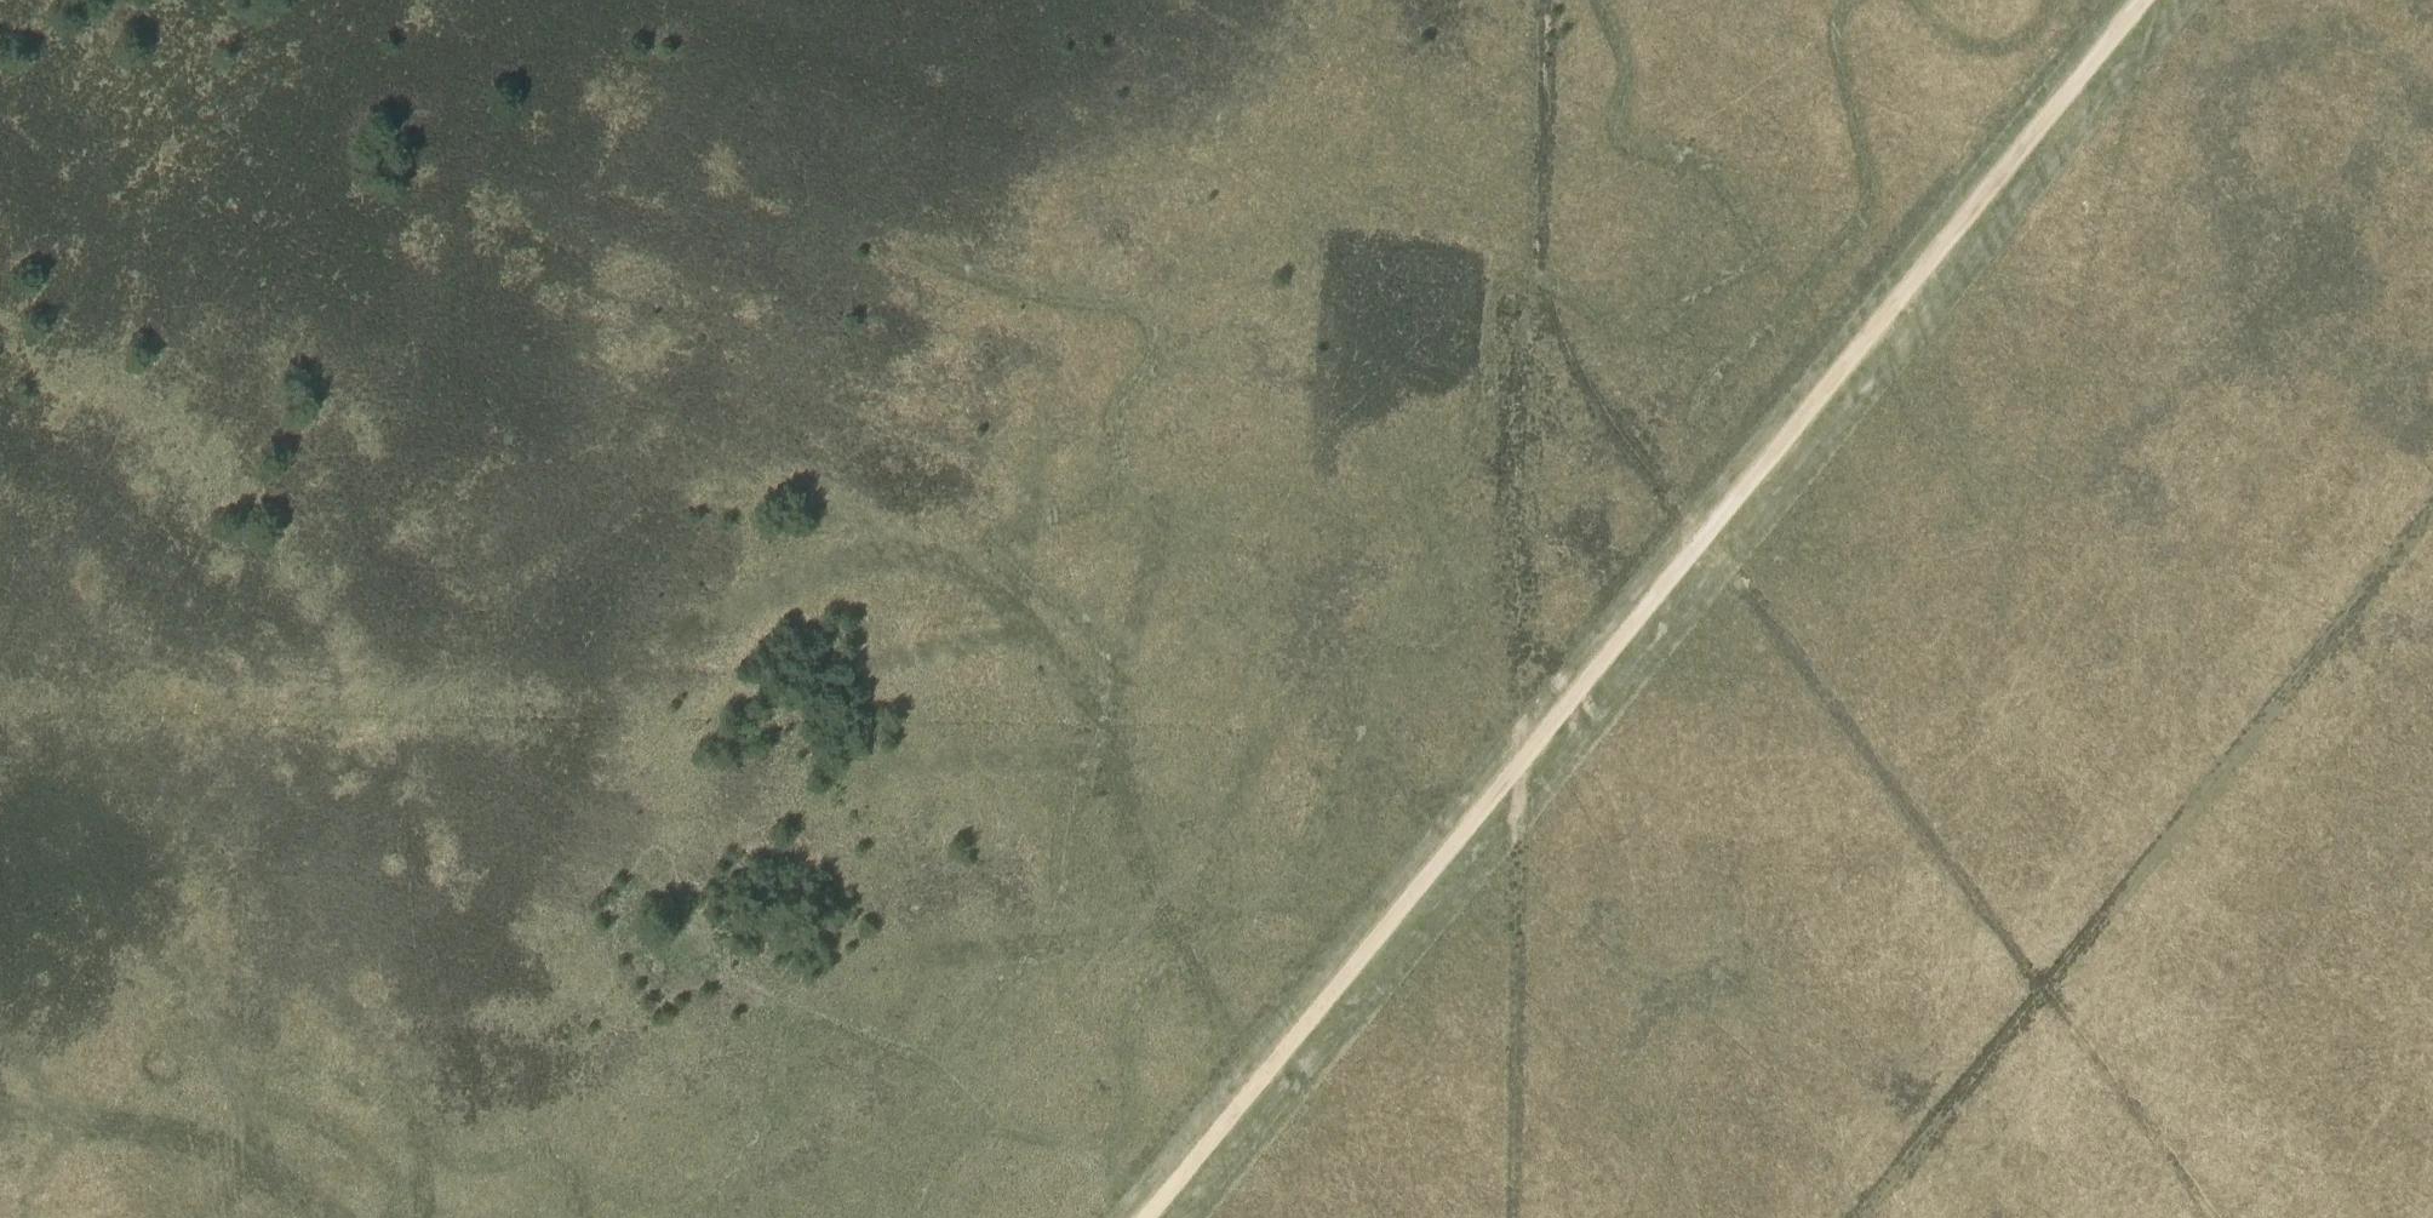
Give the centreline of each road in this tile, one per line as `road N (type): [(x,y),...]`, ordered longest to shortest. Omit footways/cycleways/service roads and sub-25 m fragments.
road 1 (track): [(1860,1217),(2432,514)]

